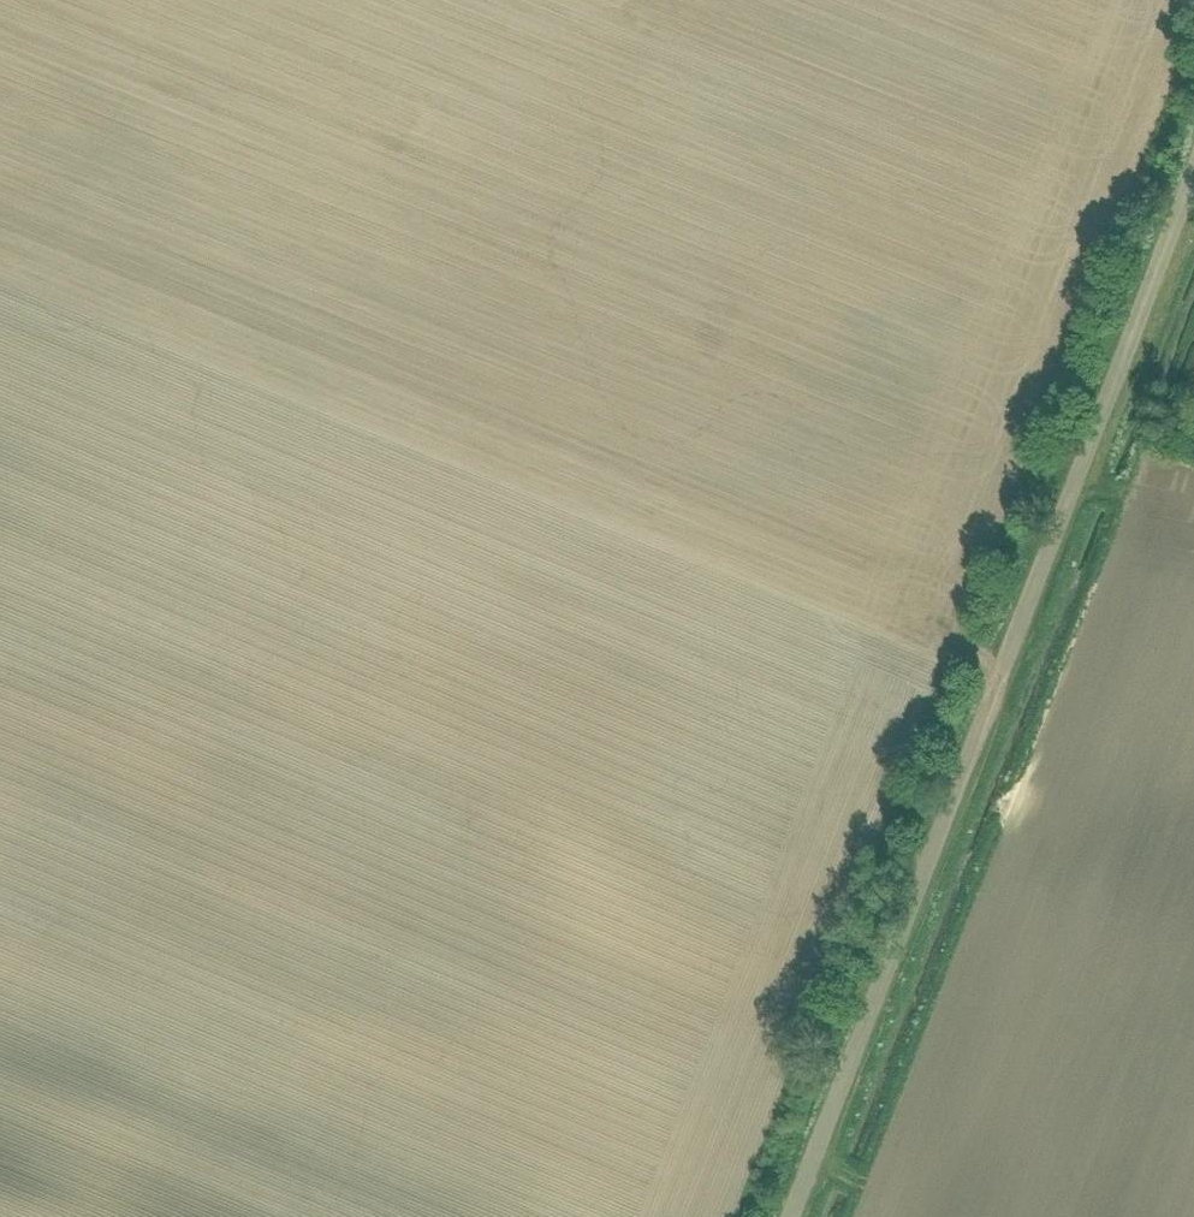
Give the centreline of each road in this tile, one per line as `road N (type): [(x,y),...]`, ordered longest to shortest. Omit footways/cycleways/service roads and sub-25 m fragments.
road 1 (unclassified): [(799,1216),(1193,179)]

